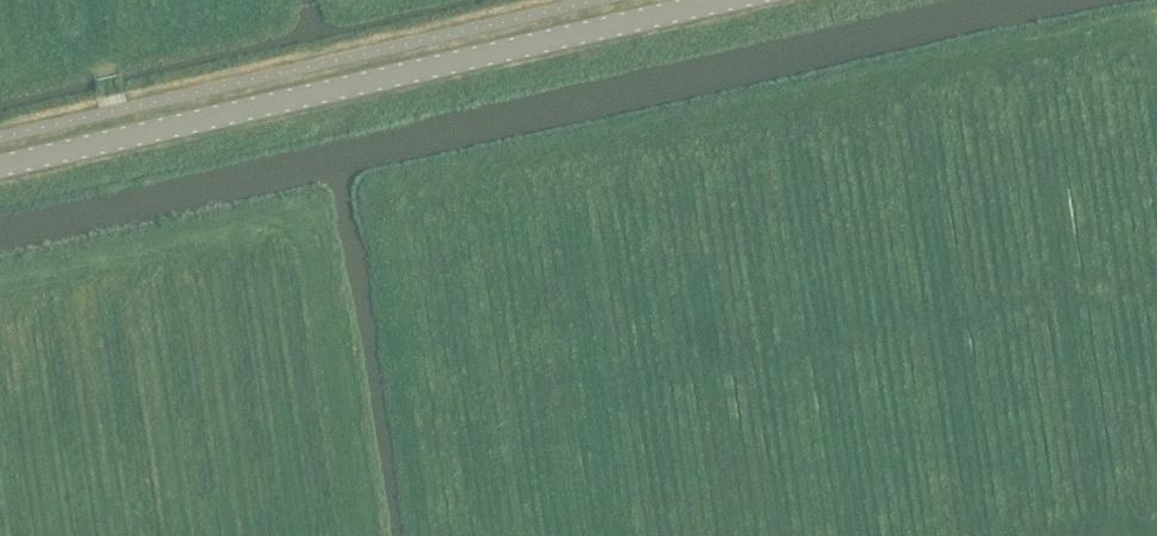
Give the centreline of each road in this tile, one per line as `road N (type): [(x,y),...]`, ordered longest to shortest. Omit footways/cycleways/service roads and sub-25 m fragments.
road 1 (tertiary): [(0,165),(248,100),(705,0)]

